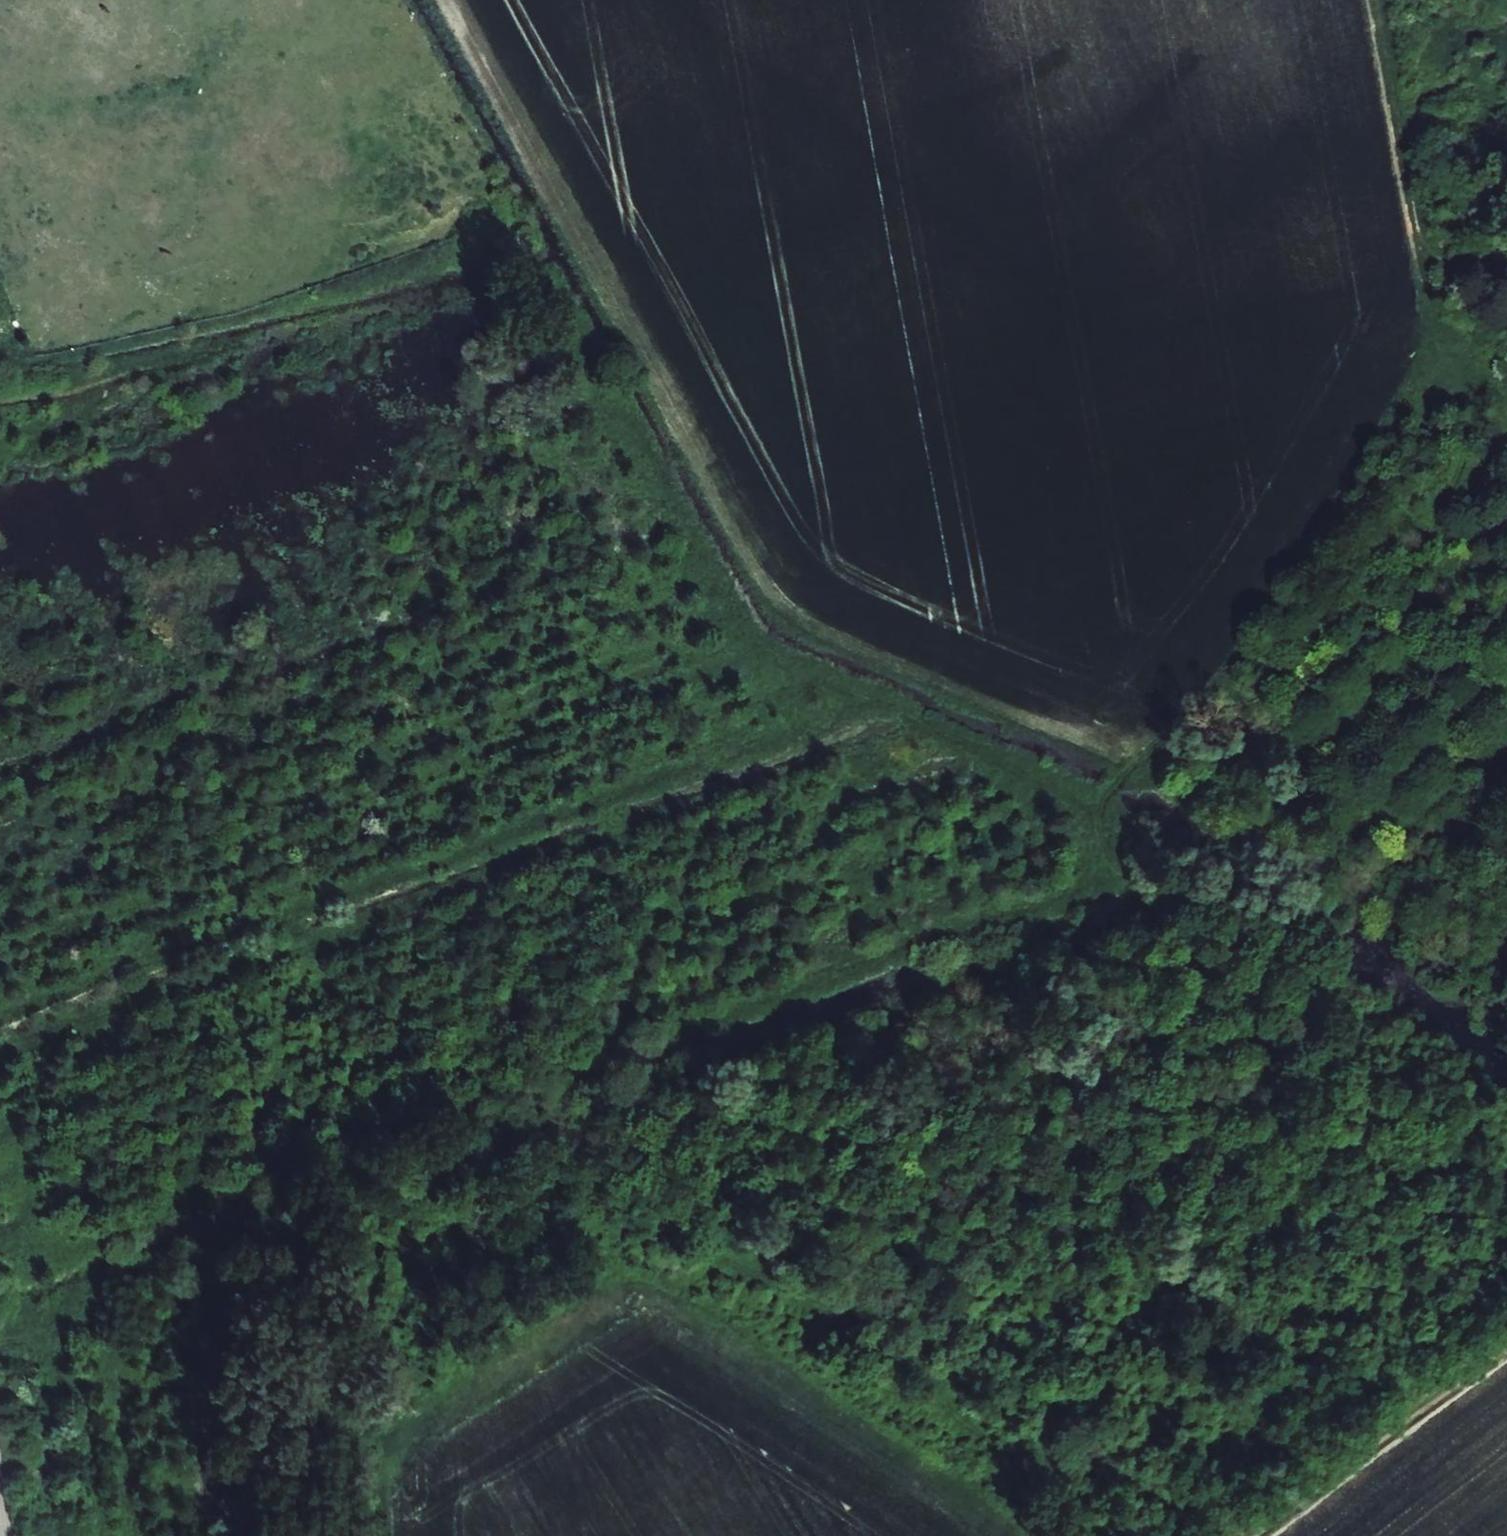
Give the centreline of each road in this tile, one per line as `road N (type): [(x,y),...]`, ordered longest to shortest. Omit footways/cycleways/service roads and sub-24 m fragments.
road 1 (track): [(1377,0),(1418,256)]

